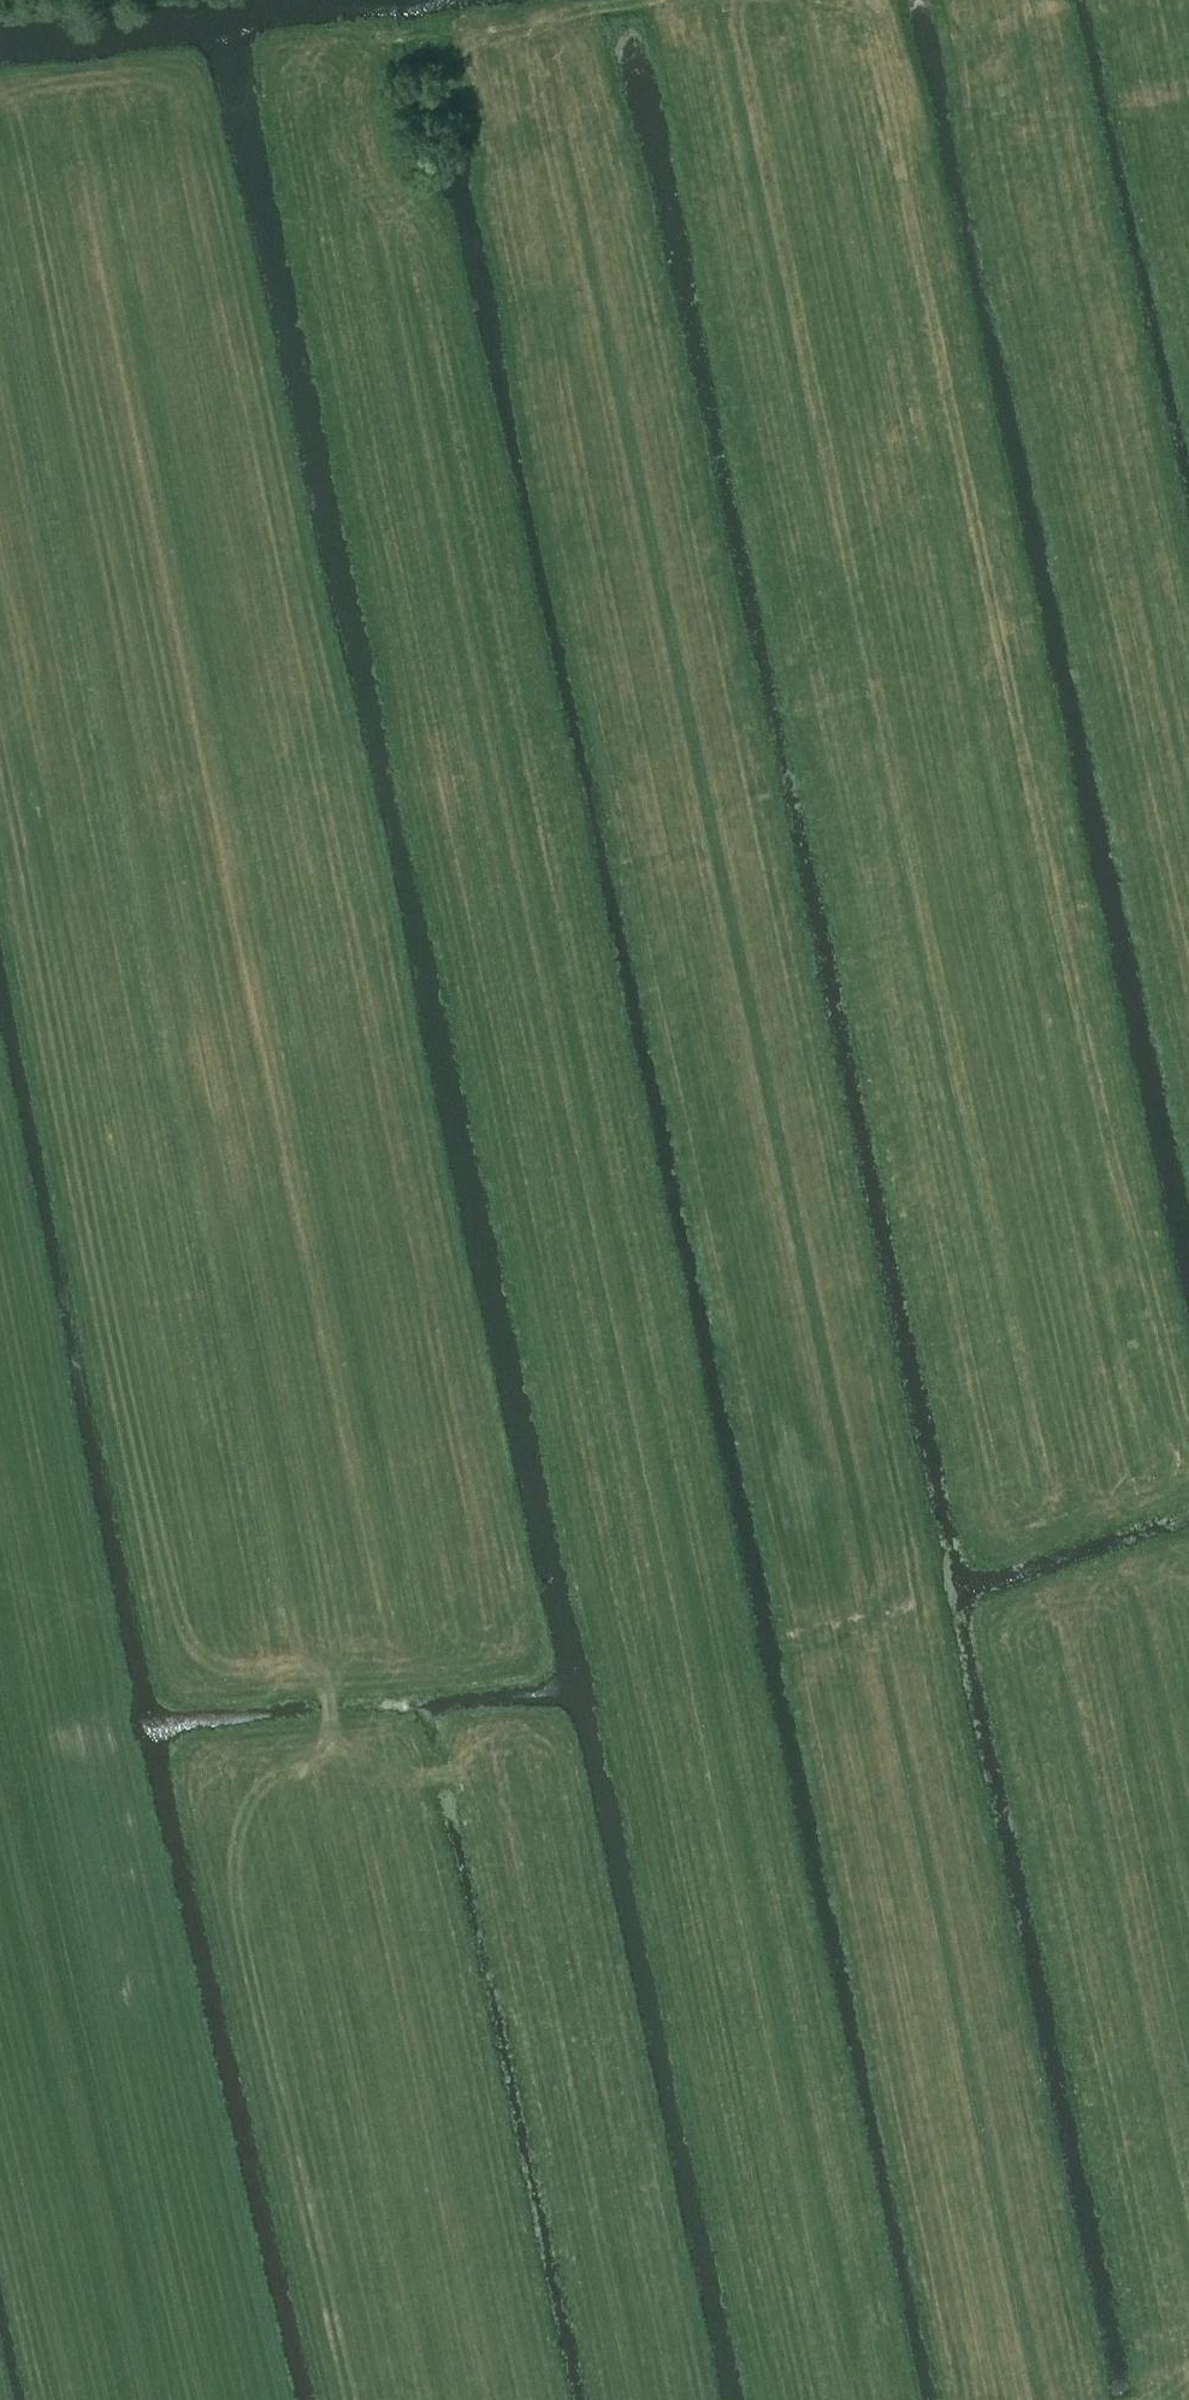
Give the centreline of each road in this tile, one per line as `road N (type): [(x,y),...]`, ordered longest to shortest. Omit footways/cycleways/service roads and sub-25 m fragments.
road 1 (track): [(350,2399),(235,1844),(240,1770),(322,1750)]
road 2 (track): [(0,17),(123,0)]

